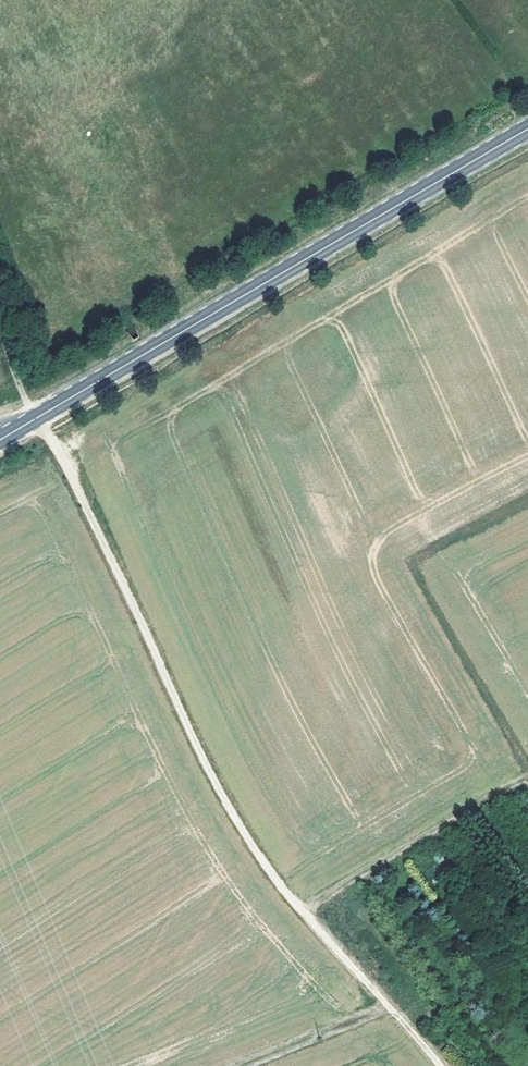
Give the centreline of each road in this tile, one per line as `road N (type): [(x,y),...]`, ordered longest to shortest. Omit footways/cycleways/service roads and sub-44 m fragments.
road 1 (track): [(439,1065),(293,900),(230,810),(23,392),(0,328)]
road 2 (primary): [(527,128),(0,440)]
road 3 (track): [(236,1065),(390,1007)]

